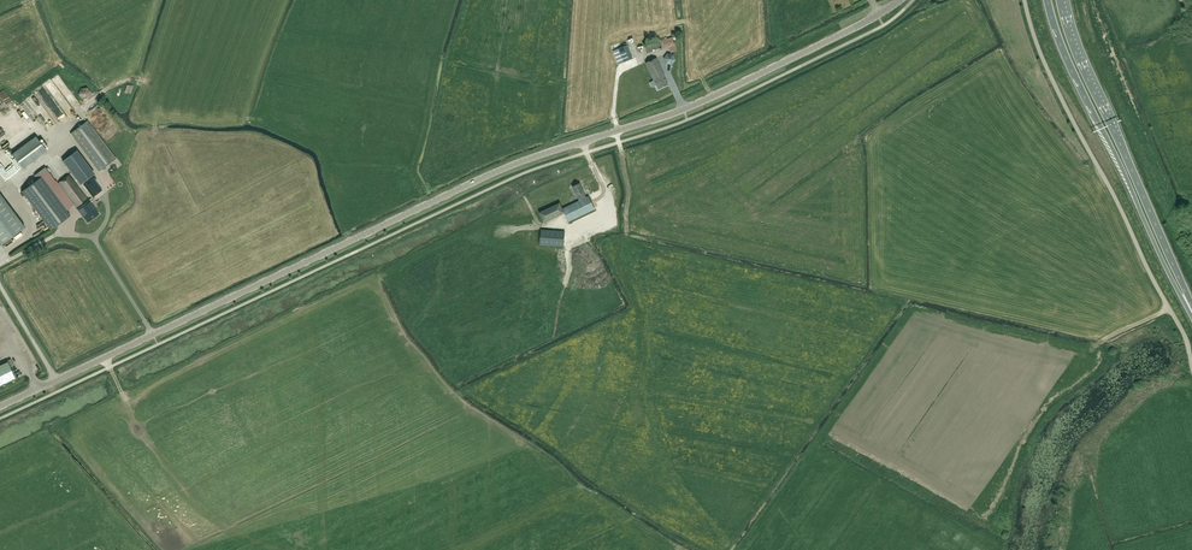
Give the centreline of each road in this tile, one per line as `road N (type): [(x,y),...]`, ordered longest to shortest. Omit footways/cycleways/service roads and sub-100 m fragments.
road 1 (tertiary): [(57,379),(504,168),(702,101),(900,0)]
road 2 (primary): [(1047,0),(1076,77),(1191,309)]
road 3 (primary): [(1191,309),(1061,0)]

